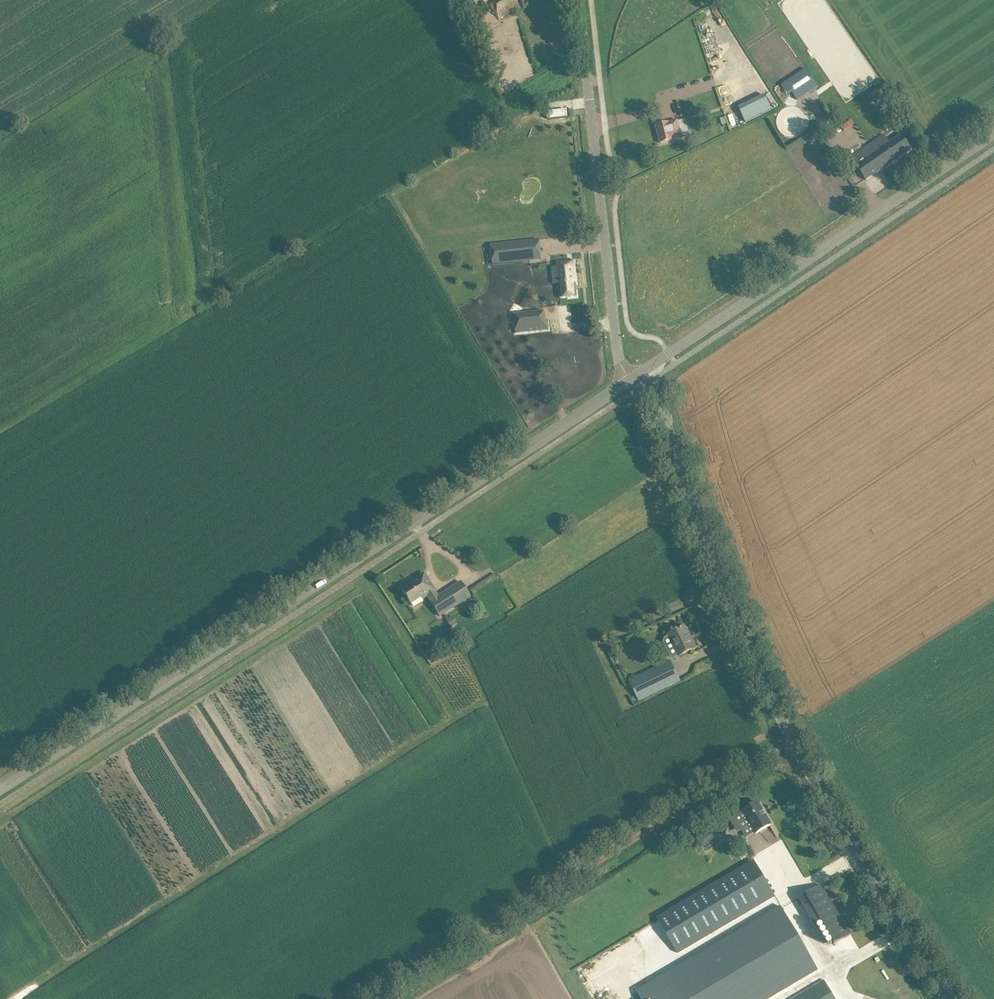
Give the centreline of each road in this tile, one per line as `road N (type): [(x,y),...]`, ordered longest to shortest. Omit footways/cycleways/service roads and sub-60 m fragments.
road 1 (tertiary): [(0,793),(630,380)]
road 2 (tertiary): [(950,998),(875,887),(793,736),(697,523),(646,369)]
road 3 (track): [(793,736),(384,998)]
road 4 (tertiary): [(993,133),(646,369)]
road 5 (tertiary): [(630,380),(618,357),(577,0)]

